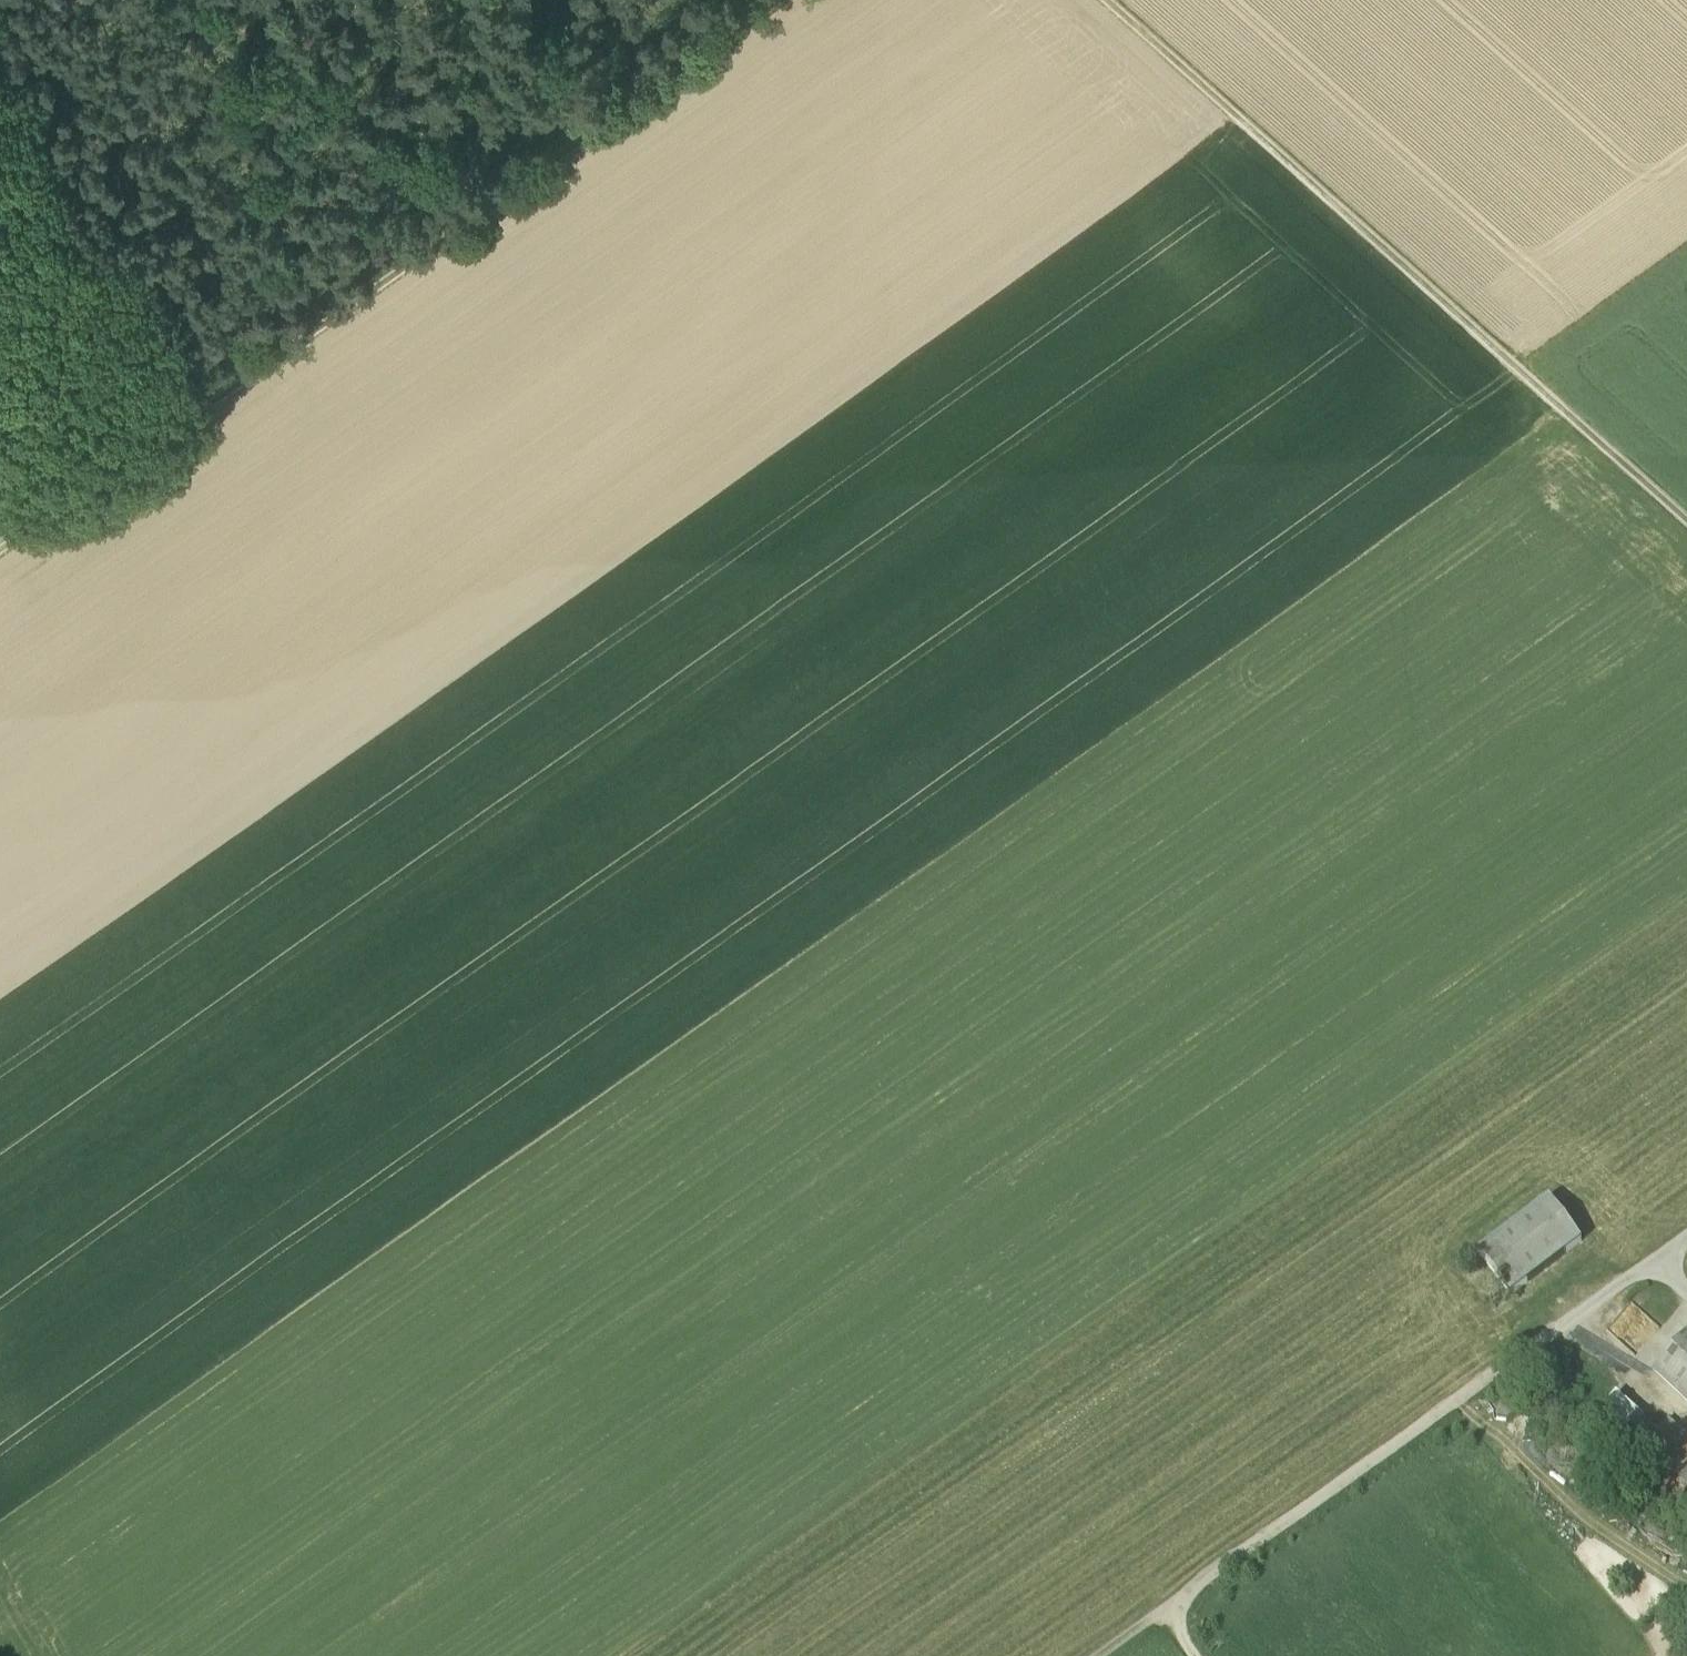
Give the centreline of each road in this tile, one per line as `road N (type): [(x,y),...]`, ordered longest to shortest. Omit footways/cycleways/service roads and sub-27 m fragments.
road 1 (track): [(0,555),(780,0)]
road 2 (track): [(1686,521),(1106,0)]
road 3 (track): [(1660,1256),(1192,1590),(1183,1635),(1198,1655)]

